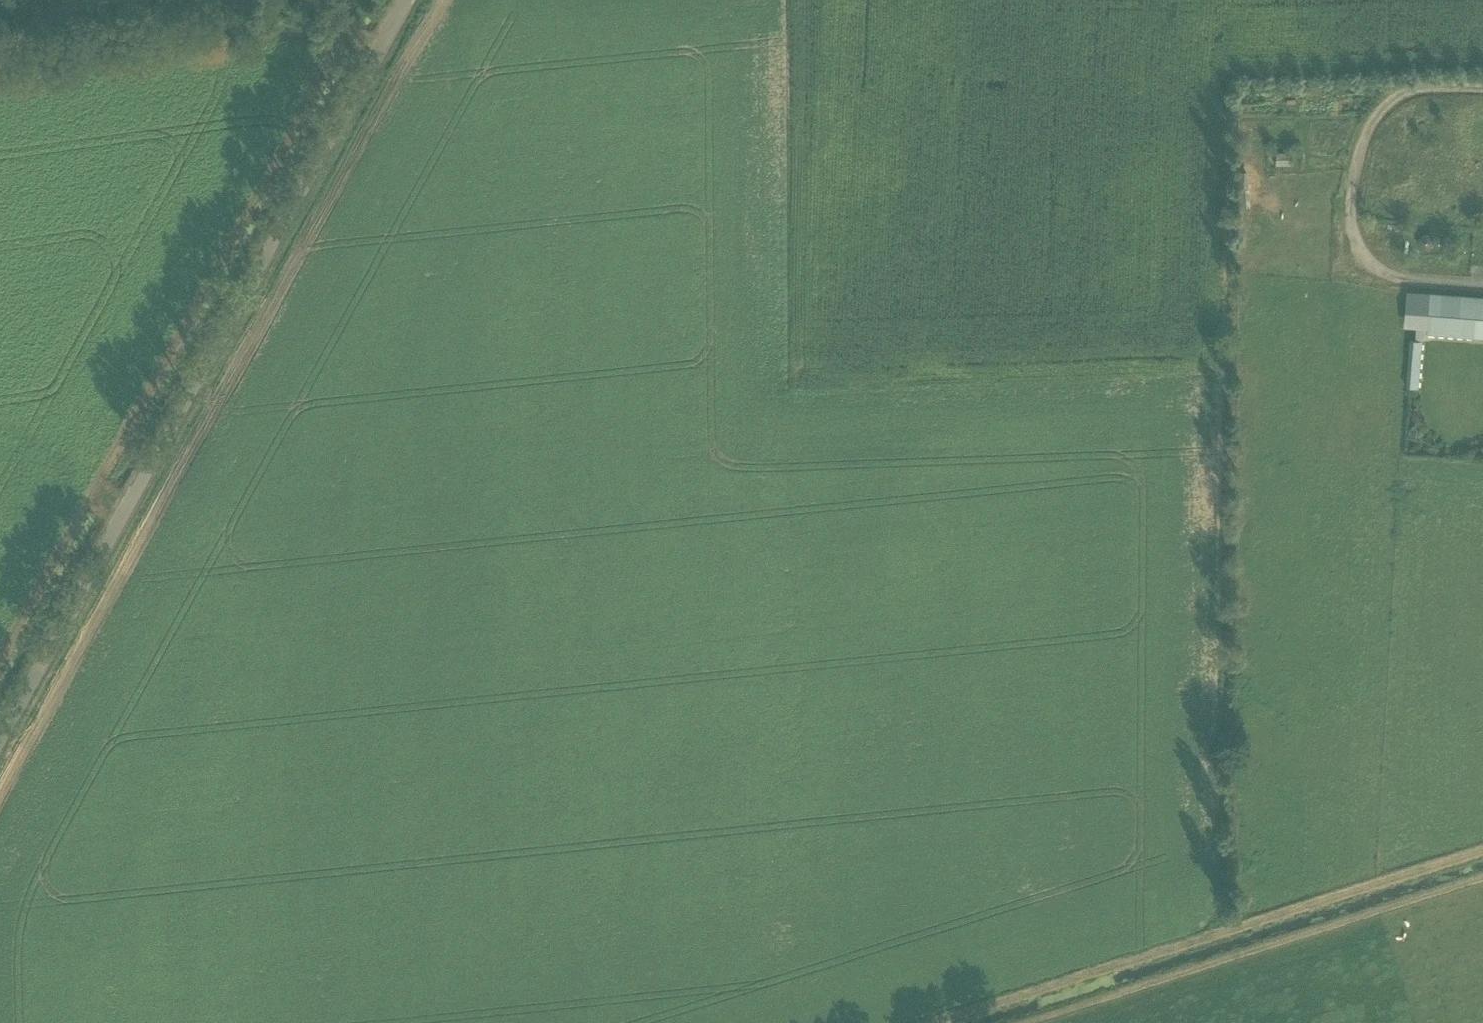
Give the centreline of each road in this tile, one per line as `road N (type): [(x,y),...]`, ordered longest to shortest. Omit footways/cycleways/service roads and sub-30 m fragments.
road 1 (unclassified): [(0,755),(408,0)]

